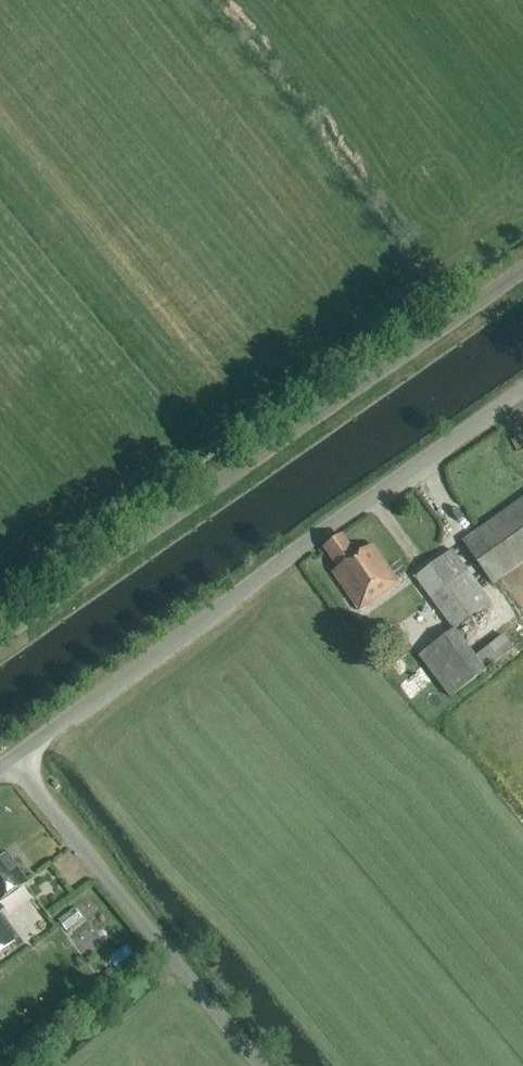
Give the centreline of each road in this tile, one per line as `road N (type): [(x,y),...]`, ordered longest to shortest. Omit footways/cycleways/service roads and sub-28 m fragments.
road 1 (unclassified): [(0,638),(522,271)]
road 2 (unclassified): [(17,764),(363,500),(522,395)]
road 3 (unclassified): [(256,1065),(17,764)]

